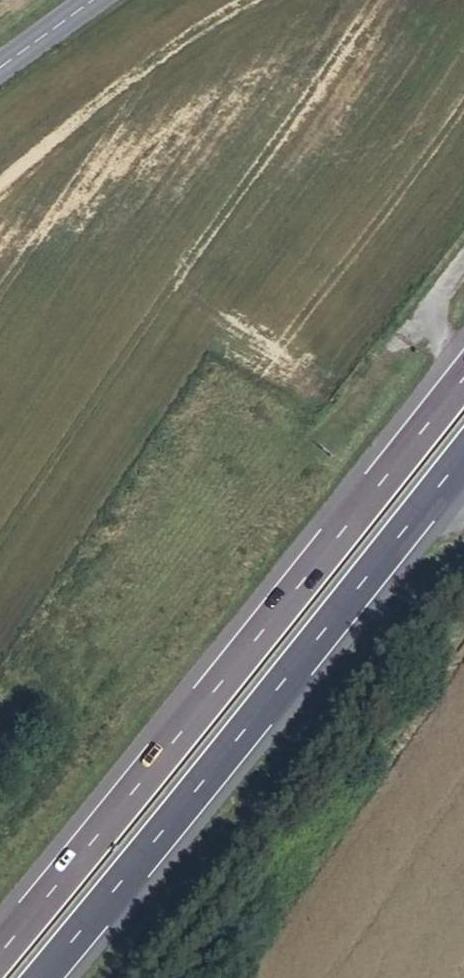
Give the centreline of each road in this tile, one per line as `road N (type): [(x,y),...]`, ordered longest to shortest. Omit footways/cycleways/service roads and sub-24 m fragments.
road 1 (motorway): [(463,371),(0,934)]
road 2 (motorway): [(43,977),(463,453)]
road 3 (secondary): [(0,71),(99,0)]

